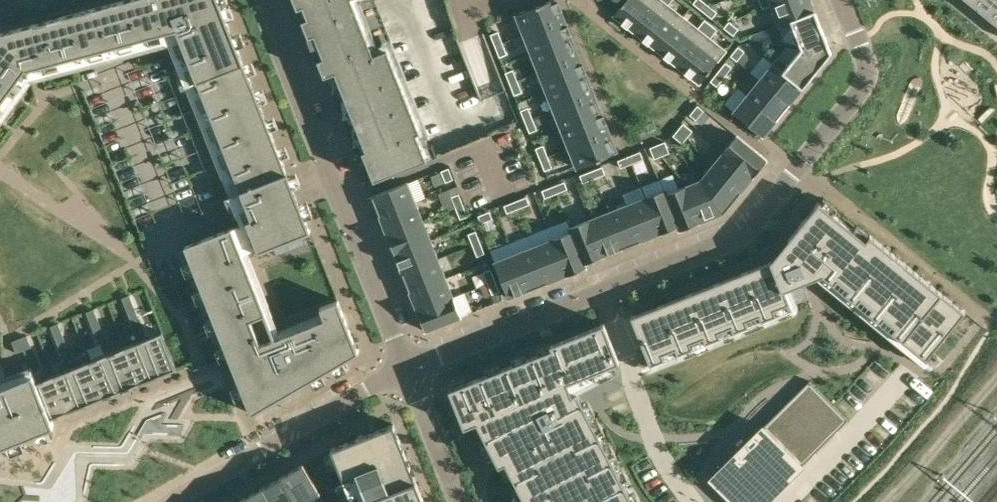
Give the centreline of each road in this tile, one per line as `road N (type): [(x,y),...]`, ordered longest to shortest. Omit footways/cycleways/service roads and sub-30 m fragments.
road 1 (residential): [(407,369),(752,226),(869,76),(841,0)]
road 2 (residential): [(264,0),(407,369)]
road 3 (residential): [(174,501),(407,369)]
road 4 (track): [(885,501),(996,378)]
road 5 (residential): [(697,96),(579,0)]
road 6 (residential): [(458,501),(407,369)]

